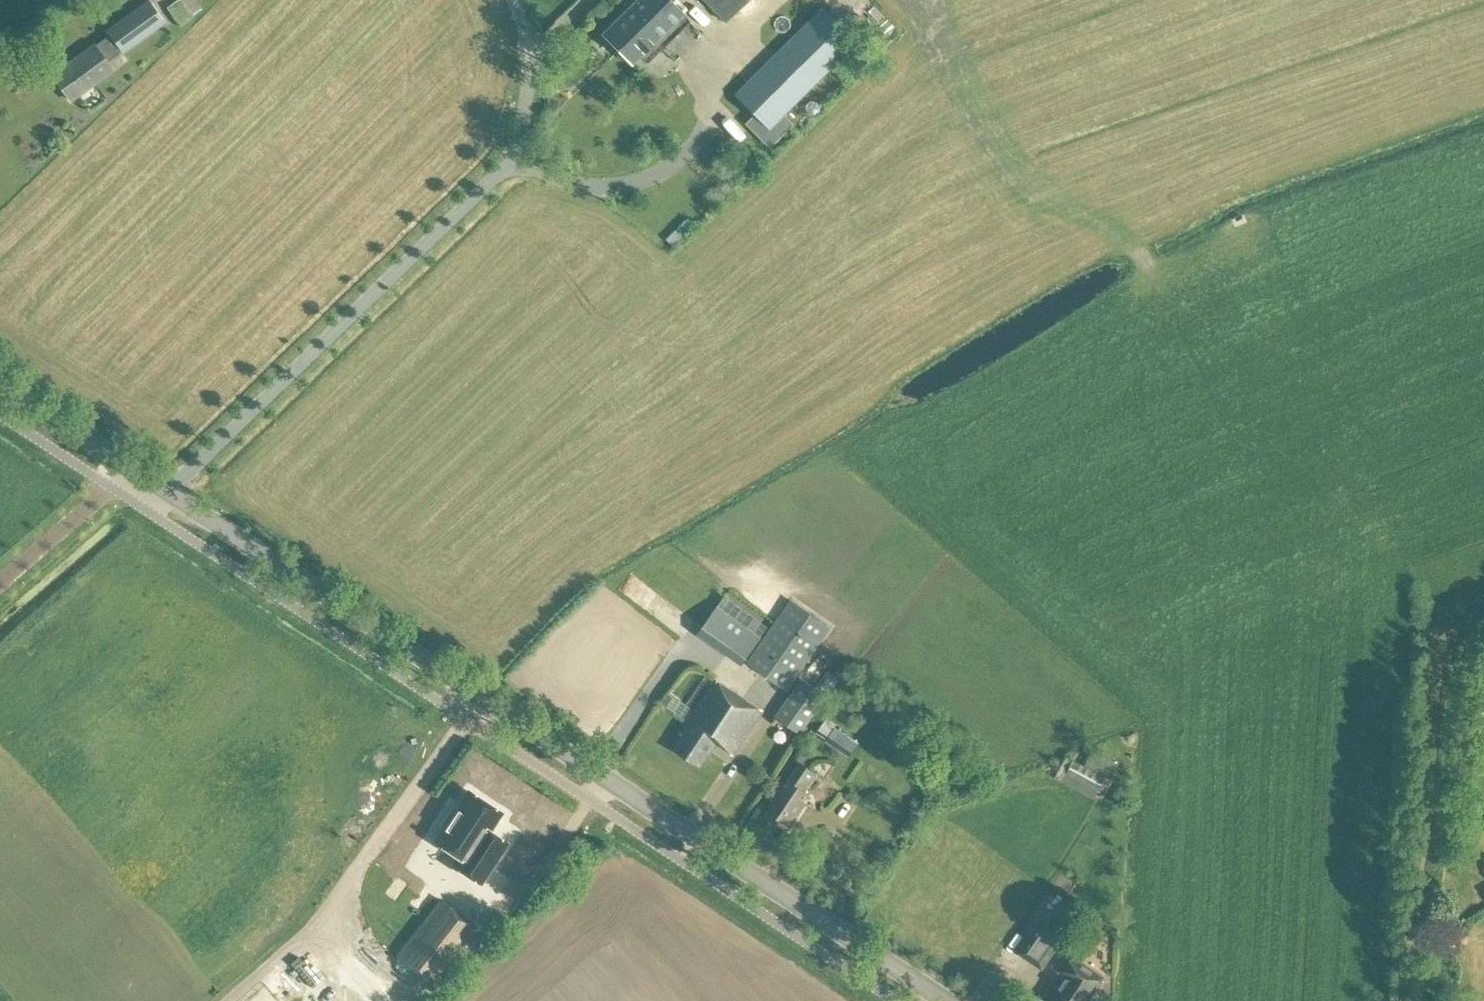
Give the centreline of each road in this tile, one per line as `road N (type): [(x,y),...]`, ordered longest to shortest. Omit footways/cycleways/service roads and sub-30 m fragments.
road 1 (secondary): [(946,1000),(0,382)]

